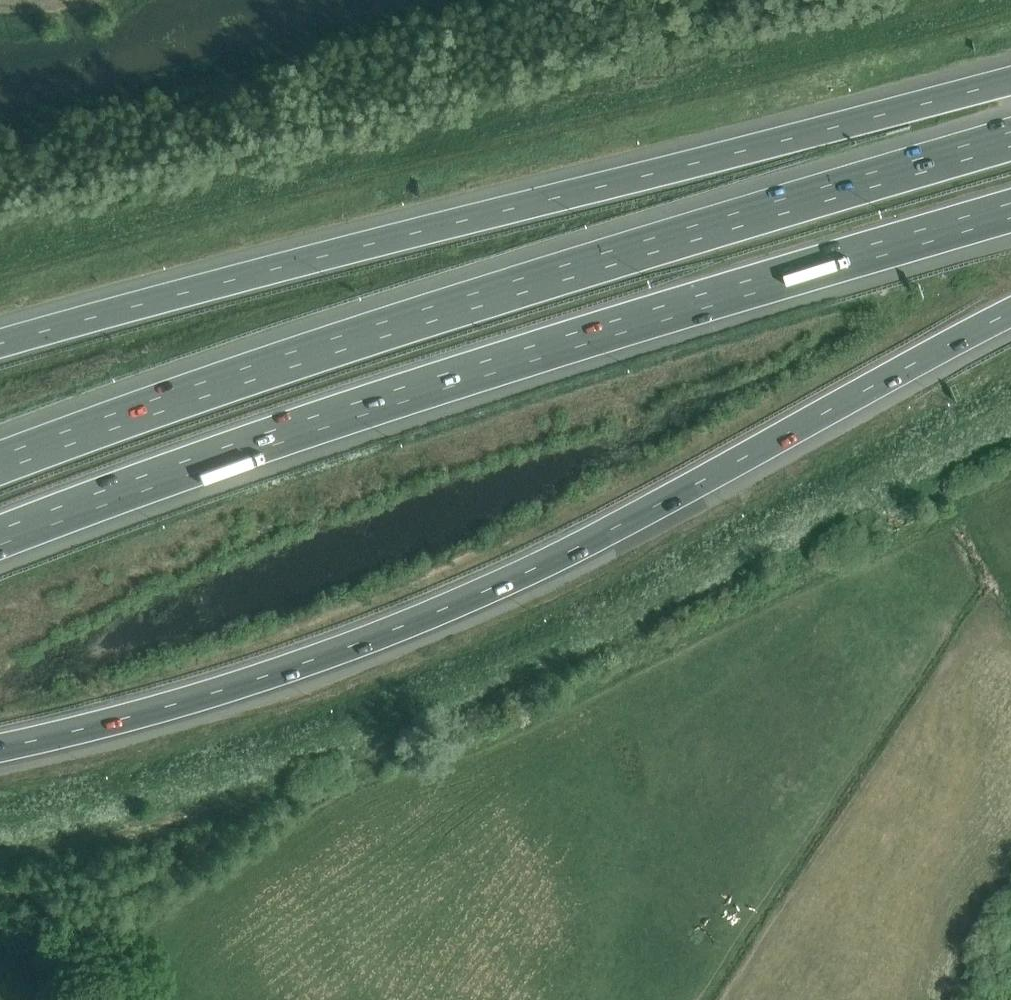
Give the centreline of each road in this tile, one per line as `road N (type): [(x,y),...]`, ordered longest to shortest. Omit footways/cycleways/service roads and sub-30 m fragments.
road 1 (motorway): [(0,749),(262,678),(507,582),(1010,315)]
road 2 (motorway): [(0,537),(364,405),(1010,205)]
road 3 (motorway): [(1010,138),(357,338),(0,463)]
road 4 (motorway): [(1010,80),(0,342)]
road 5 (unclassified): [(0,874),(495,741),(919,519)]

